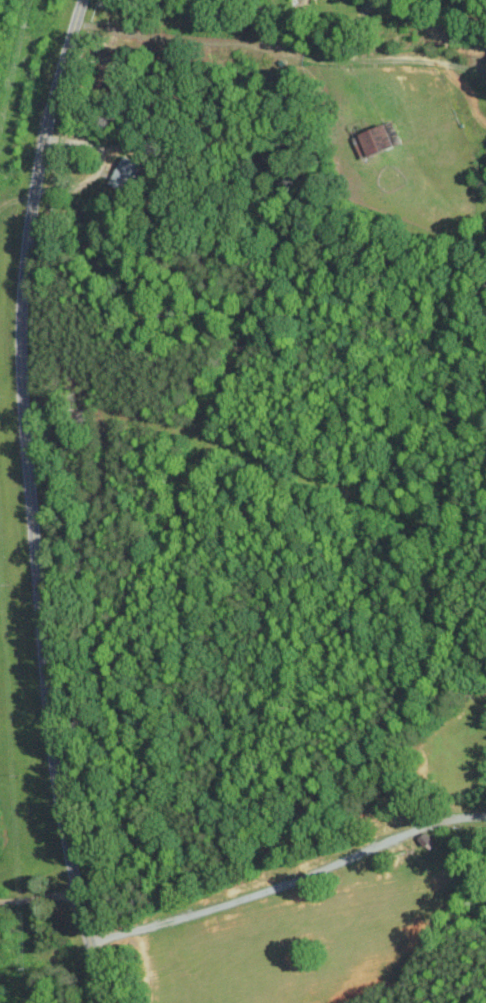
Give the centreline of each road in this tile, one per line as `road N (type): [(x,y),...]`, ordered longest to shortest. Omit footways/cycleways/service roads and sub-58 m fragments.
road 1 (residential): [(84,0),(35,185),(20,374),(53,774),(104,1002)]

